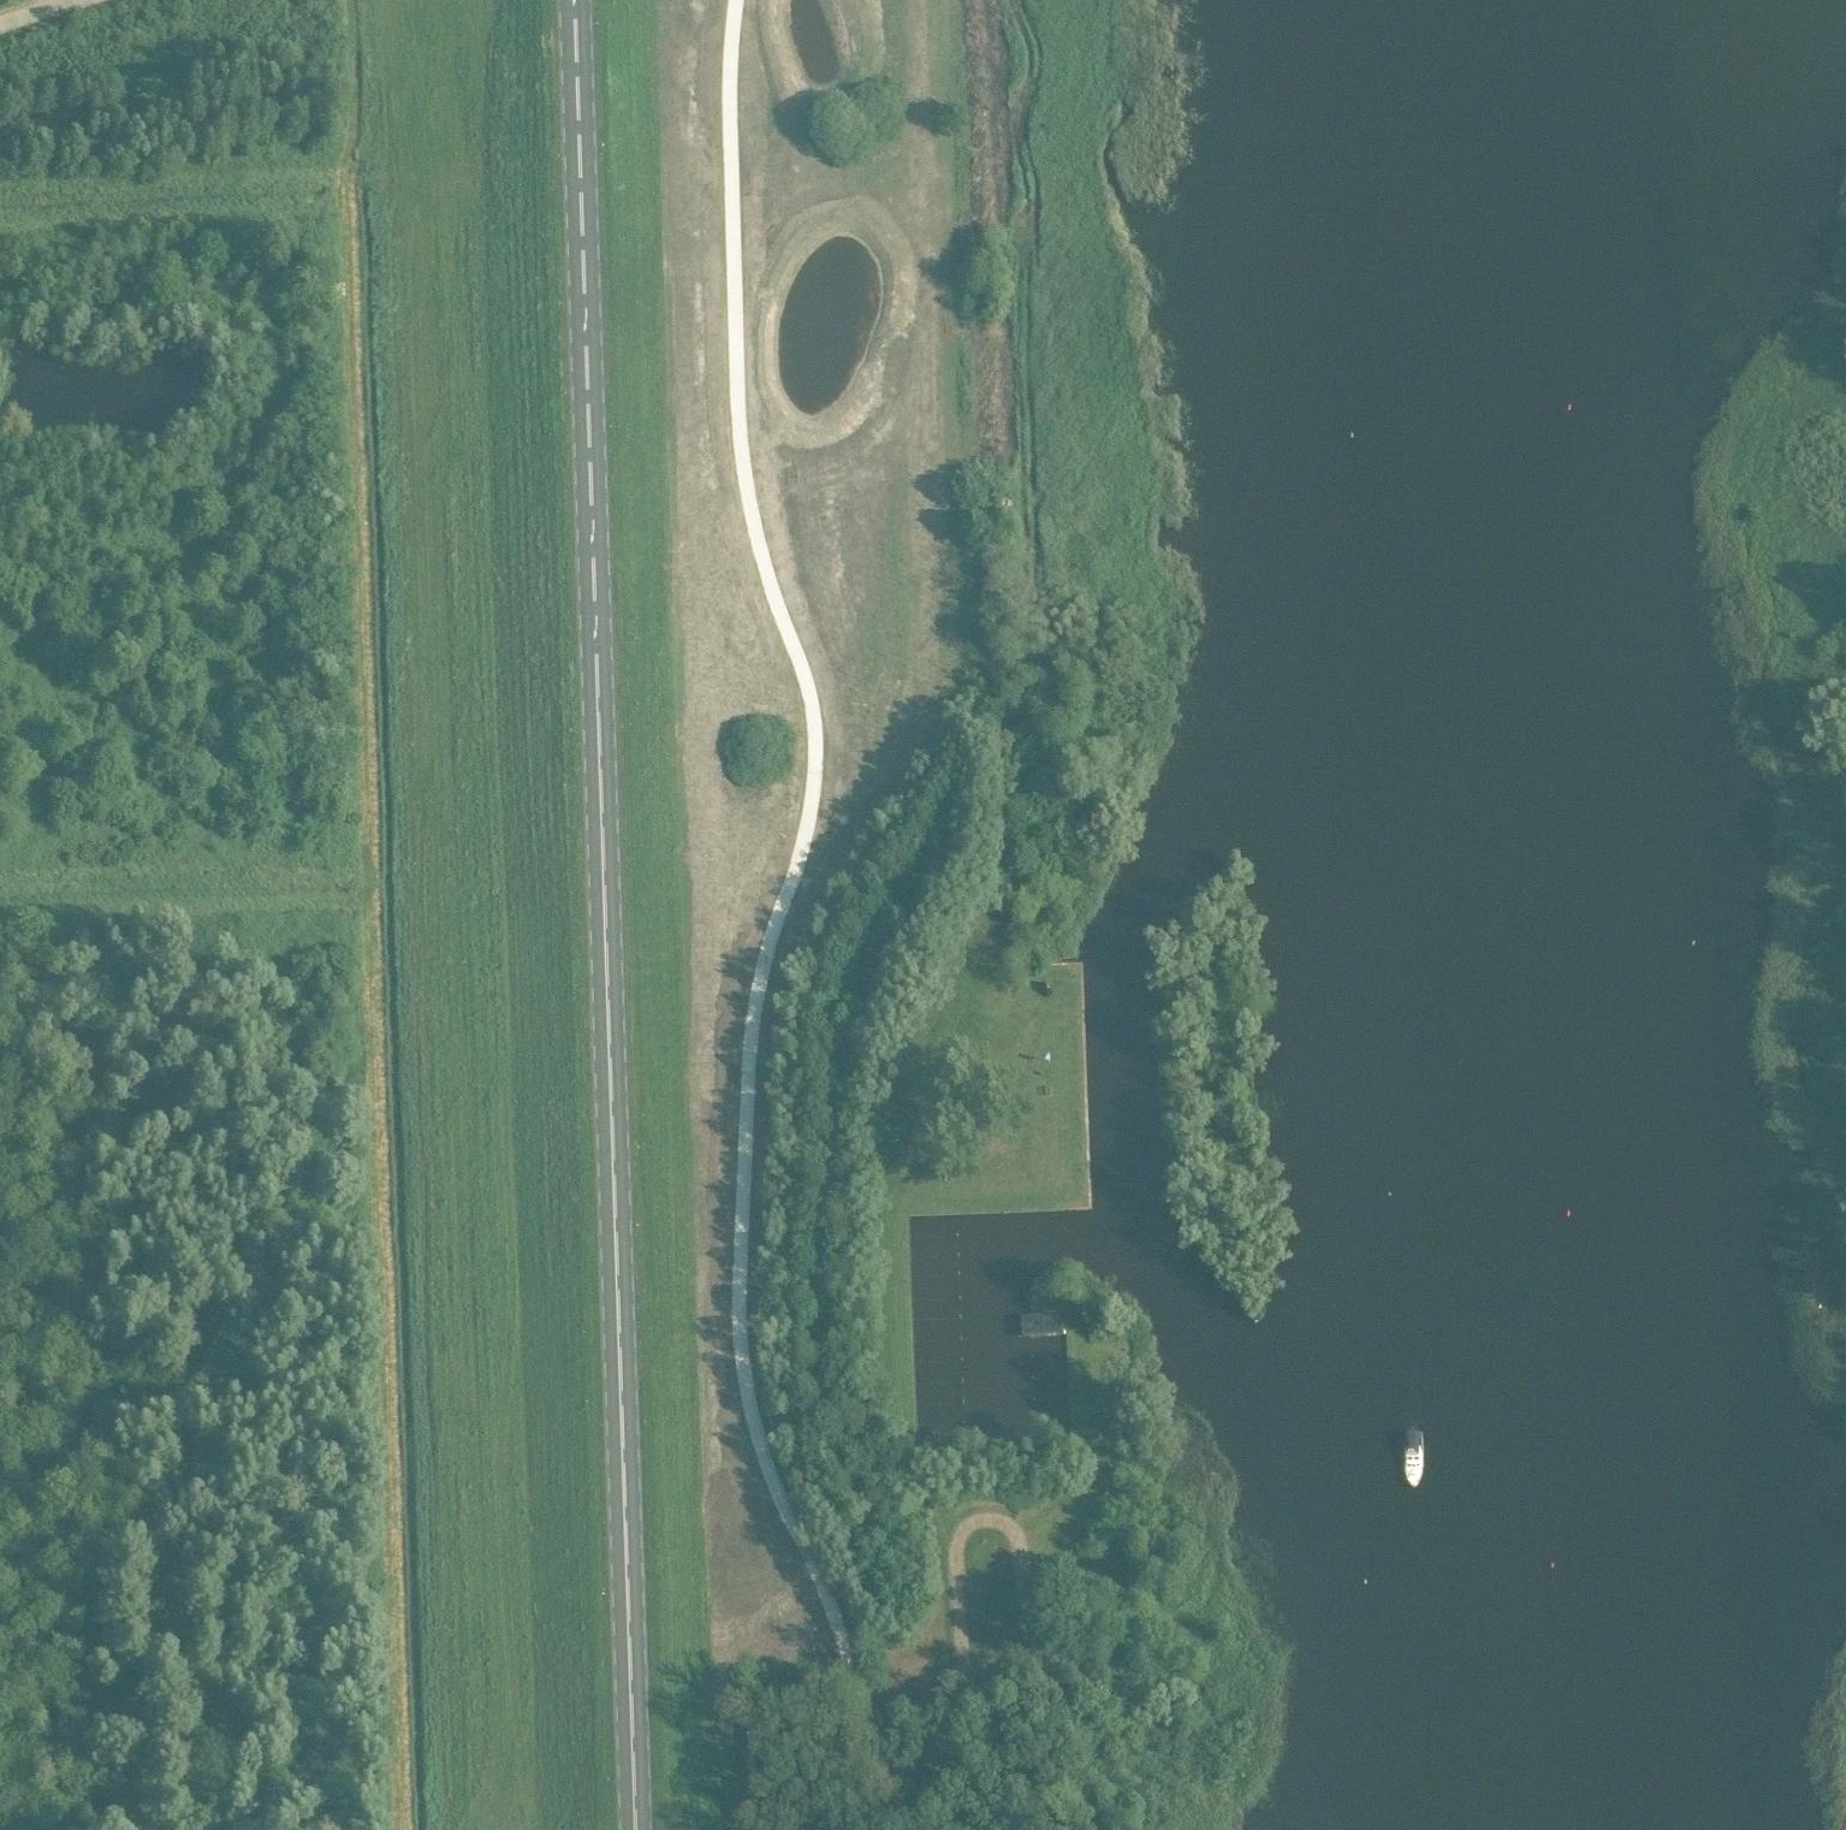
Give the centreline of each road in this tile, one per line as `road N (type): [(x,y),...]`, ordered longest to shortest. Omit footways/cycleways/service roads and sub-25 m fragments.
road 1 (primary): [(636,1829),(575,0)]
road 2 (track): [(0,909),(369,903),(399,1829)]
road 3 (track): [(369,903),(342,169),(0,184)]
road 4 (track): [(0,227),(343,210)]

